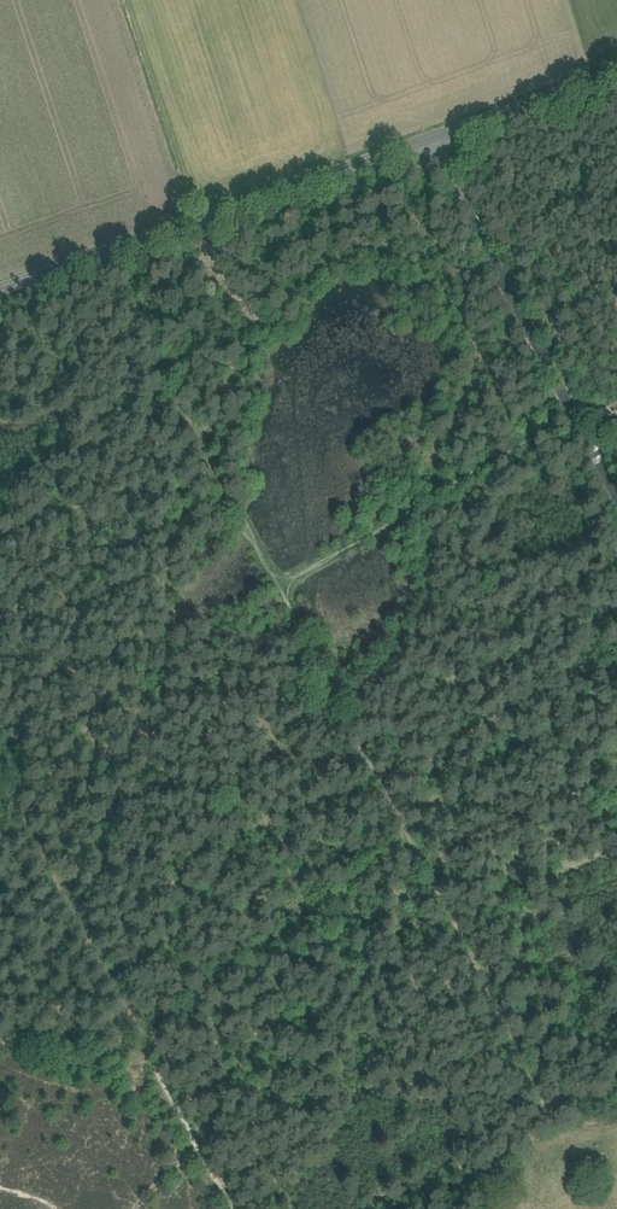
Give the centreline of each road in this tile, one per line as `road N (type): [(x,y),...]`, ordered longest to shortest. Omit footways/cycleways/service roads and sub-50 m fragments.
road 1 (unclassified): [(0,289),(430,137)]
road 2 (unclassified): [(616,498),(430,137)]
road 3 (unclassified): [(430,137),(616,73)]

